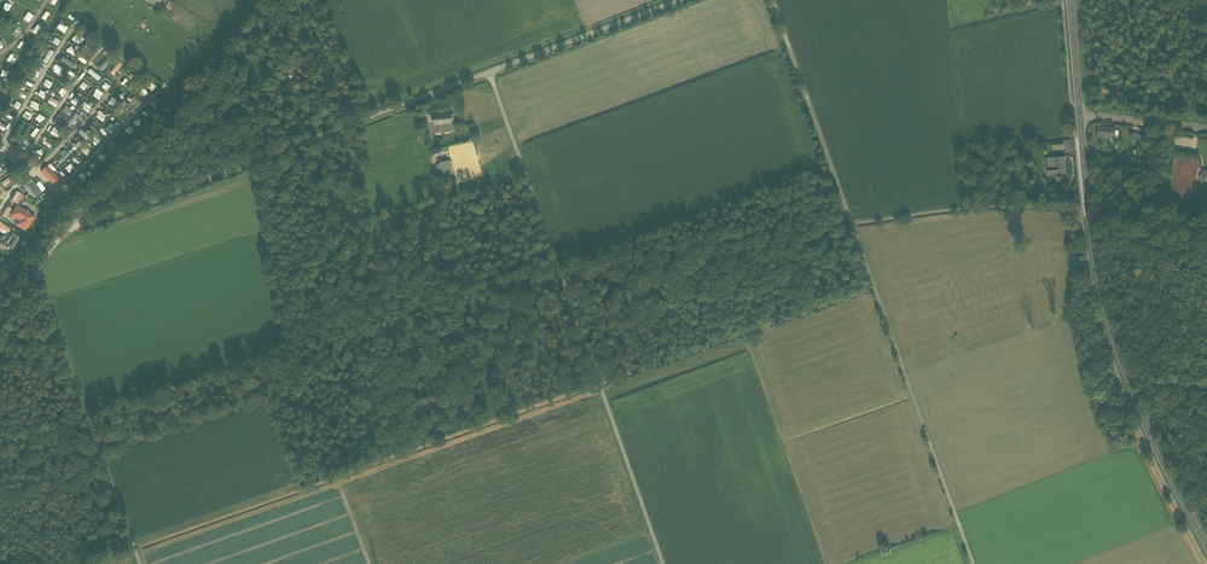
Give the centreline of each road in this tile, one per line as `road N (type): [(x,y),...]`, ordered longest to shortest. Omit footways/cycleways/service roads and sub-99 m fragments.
road 1 (unclassified): [(64,231),(679,0)]
road 2 (track): [(772,0),(973,563)]
road 3 (track): [(489,72),(664,563)]
road 4 (tertiary): [(1206,549),(1120,357),(1097,268),(1079,115)]
road 5 (unclassified): [(40,281),(140,563)]
road 6 (track): [(79,213),(227,64),(277,0)]
road 7 (track): [(290,340),(254,161)]
road 8 (residential): [(1206,129),(1079,115)]

